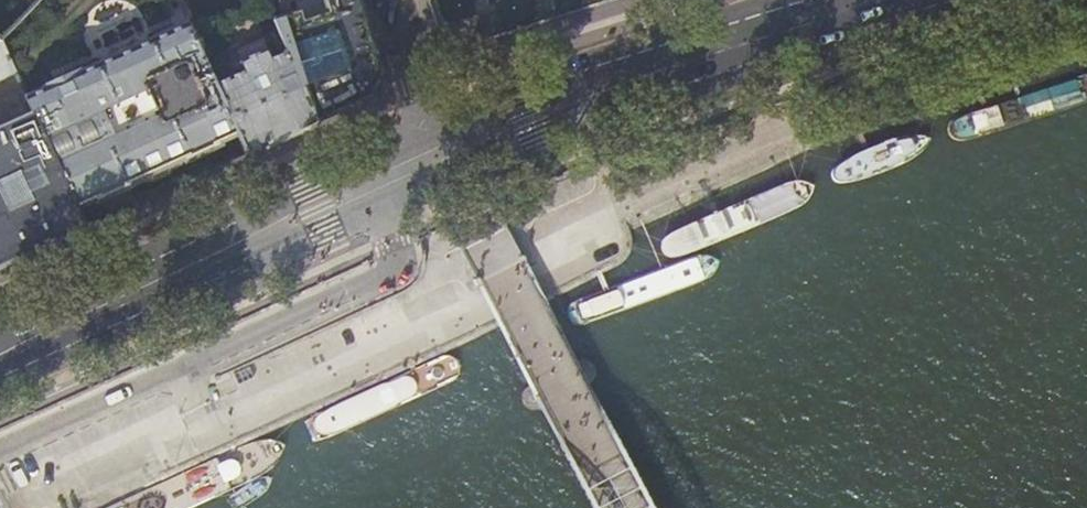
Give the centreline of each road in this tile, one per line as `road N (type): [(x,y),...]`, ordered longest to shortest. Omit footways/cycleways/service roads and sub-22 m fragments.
road 1 (primary): [(0,382),(582,118),(959,0)]
road 2 (primary): [(436,133),(0,328)]
road 3 (primary): [(806,0),(571,77),(436,133)]
road 4 (residential): [(436,133),(393,0)]

